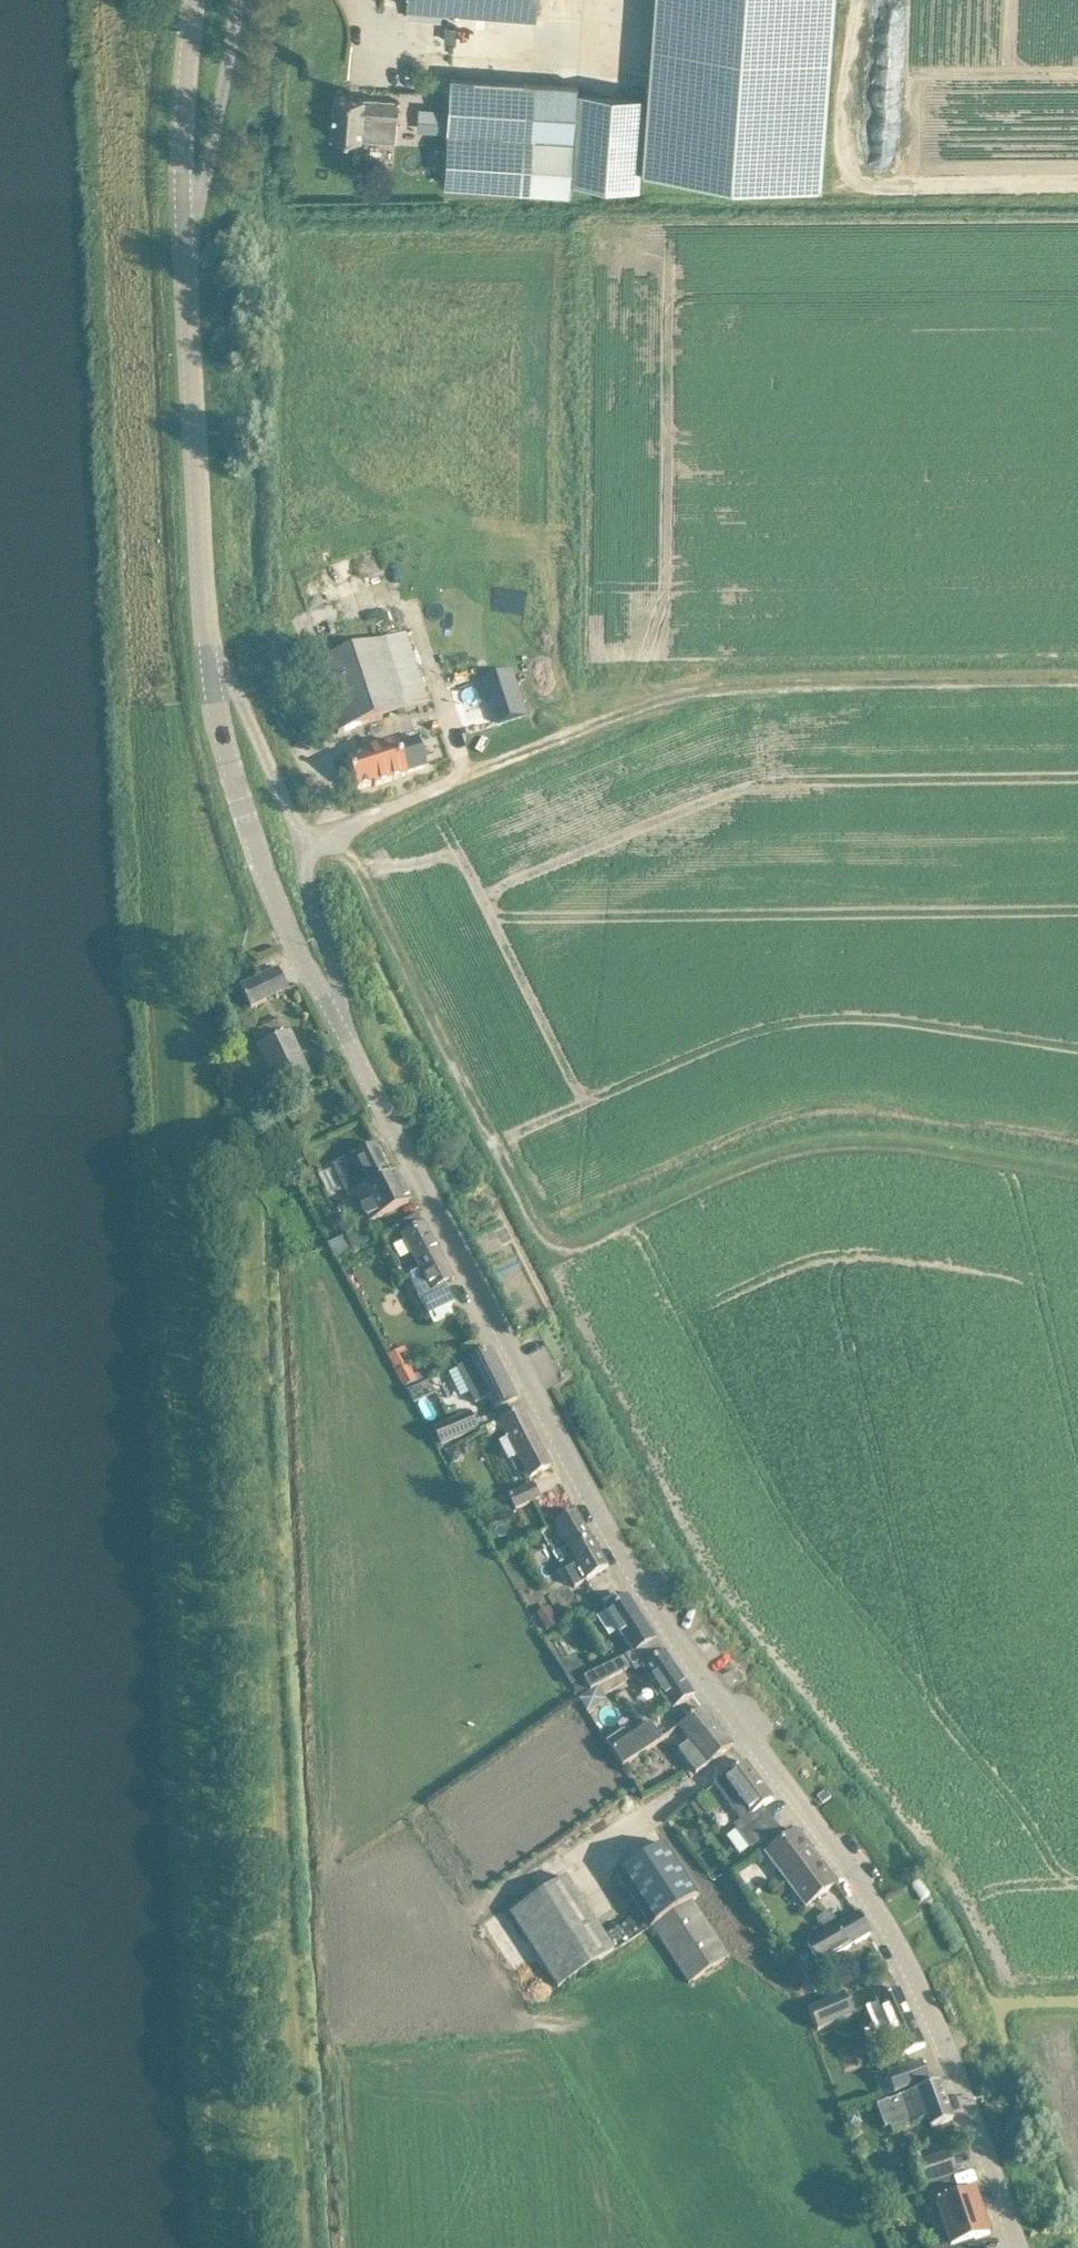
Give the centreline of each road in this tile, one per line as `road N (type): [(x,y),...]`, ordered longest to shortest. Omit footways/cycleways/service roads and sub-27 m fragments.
road 1 (unclassified): [(1017,2247),(949,2062),(879,1916),(642,1589),(340,1022)]
road 2 (unclassified): [(209,655),(186,234)]
road 3 (unclassified): [(340,1022),(339,982),(309,890),(307,844),(245,706),(209,655)]
road 4 (unclassified): [(340,1022),(269,887),(209,655)]
road 5 (unclassified): [(186,234),(208,168),(239,0)]
road 6 (unclassified): [(186,234),(185,119),(198,0)]
road 7 (track): [(130,0),(131,24),(185,119)]

